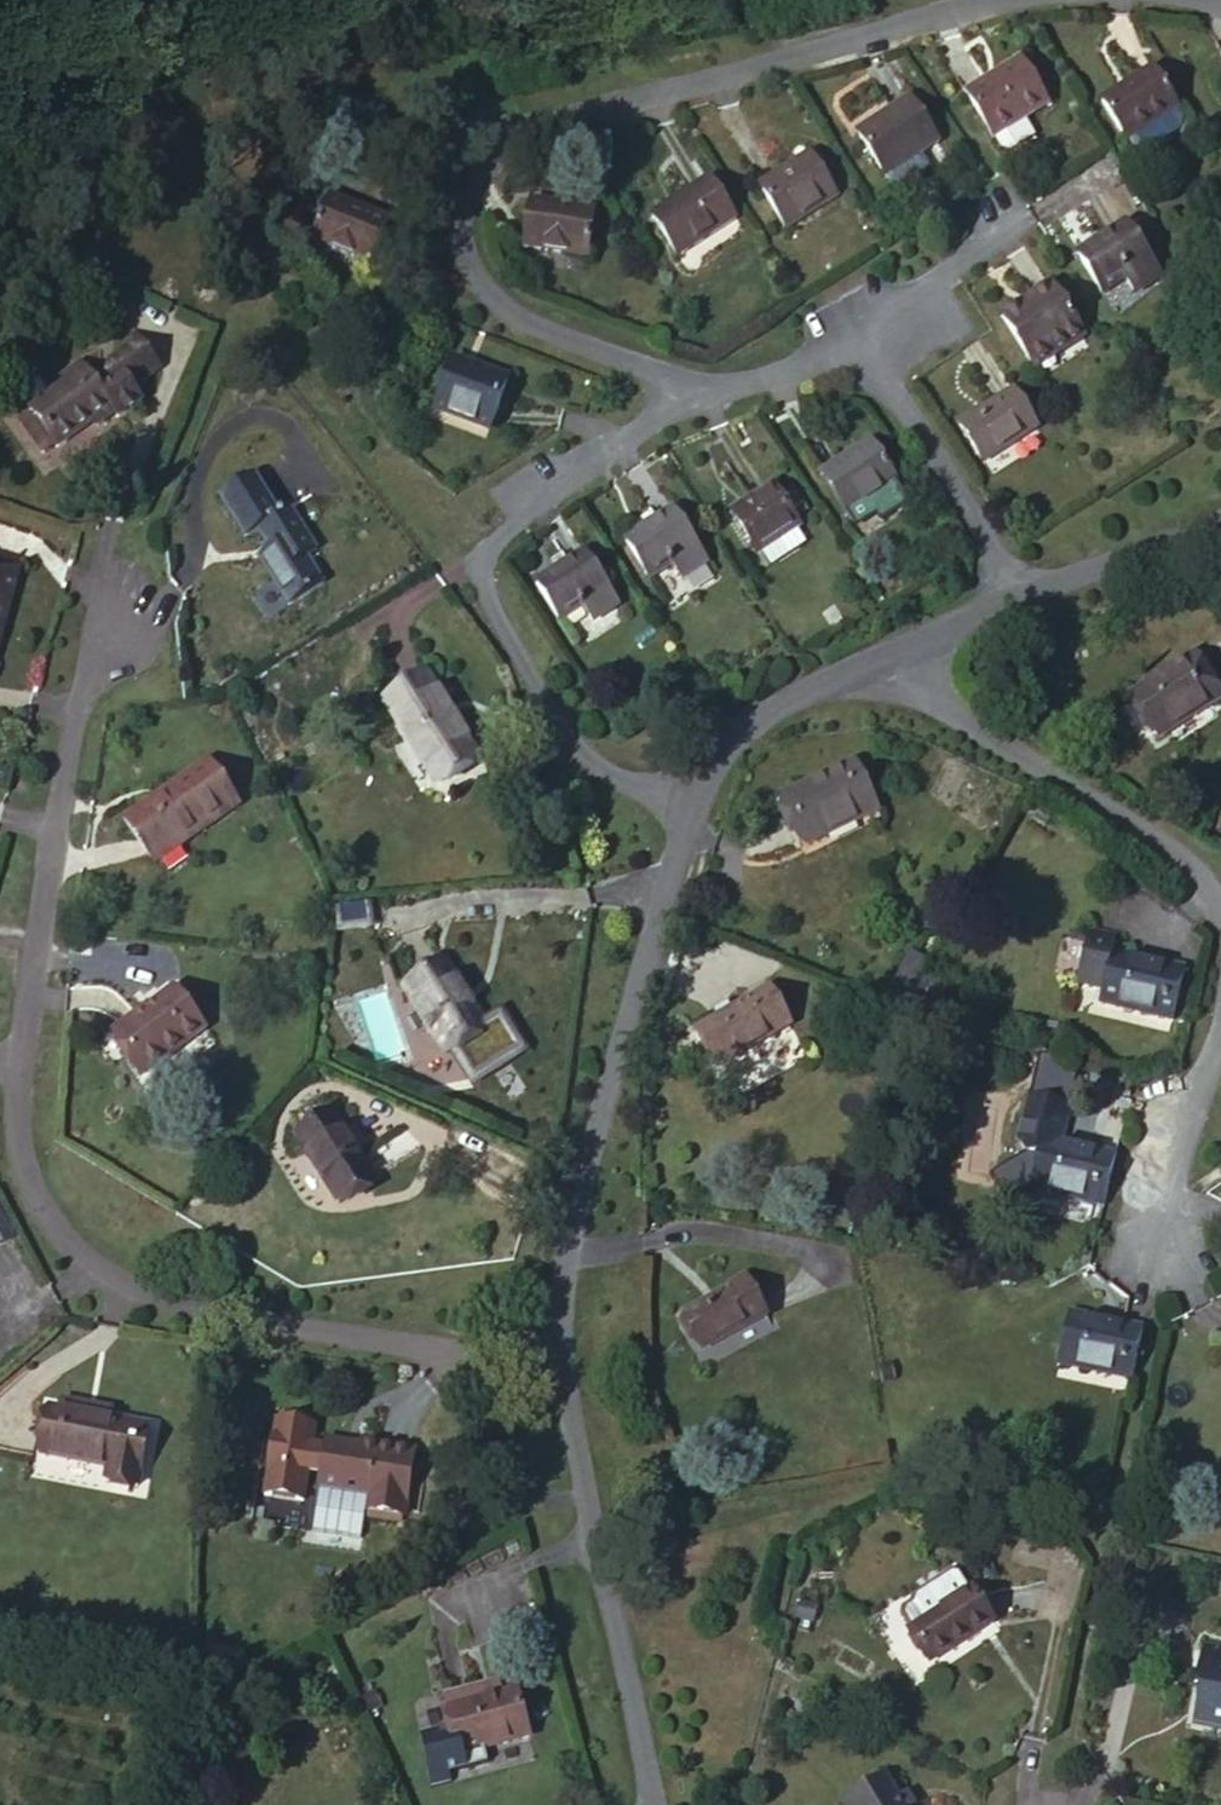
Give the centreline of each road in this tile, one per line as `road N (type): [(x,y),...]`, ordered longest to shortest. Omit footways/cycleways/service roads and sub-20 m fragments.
road 1 (residential): [(114,624),(89,678),(29,978),(20,1130),(46,1215),(105,1281),(222,1325),(568,1368)]
road 2 (residential): [(1068,0),(849,43),(525,133),(472,193),(462,250),(485,300),(549,335),(693,389),(754,390),(803,380)]
road 3 (residential): [(696,814),(596,771),(486,589),(484,564),(668,426),(803,380)]
road 4 (residential): [(696,814),(579,1220),(568,1368)]
road 5 (residential): [(568,1368),(576,1449),(651,1804)]
road 6 (residential): [(886,659),(1175,860),(1220,906)]
road 7 (residential): [(803,380),(851,371),(895,391),(1026,604)]
road 8 (residential): [(803,380),(1026,226)]
road 9 (residential): [(886,659),(770,713),(722,766),(696,814)]
road 10 (residential): [(1220,1033),(1156,1250)]
road 11 (residential): [(1220,529),(1141,567),(1026,604)]
road 12 (residential): [(1026,604),(886,659)]

